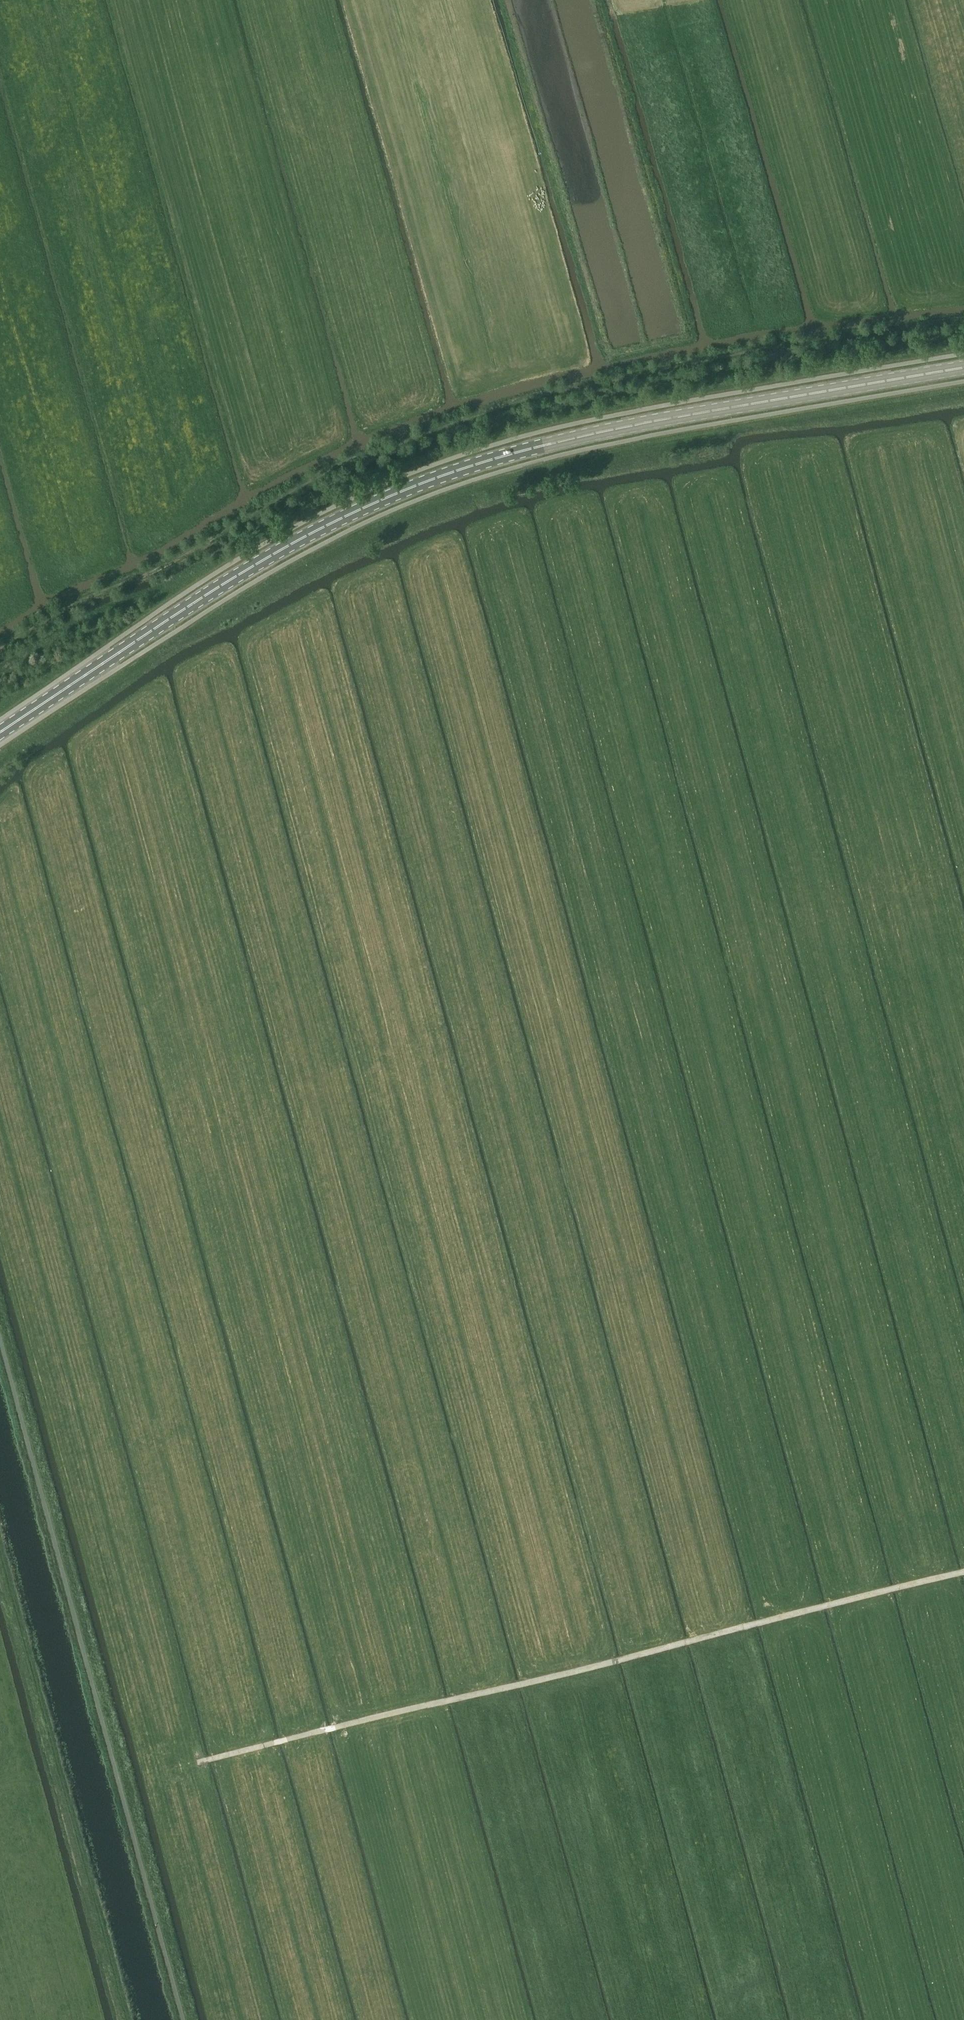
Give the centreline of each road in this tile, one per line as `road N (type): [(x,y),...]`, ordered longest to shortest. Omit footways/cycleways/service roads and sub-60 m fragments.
road 1 (primary): [(0,733),(263,561),(438,477),(587,434),(963,369)]
road 2 (track): [(200,1762),(963,1573)]
road 3 (track): [(0,1574),(119,2019)]

